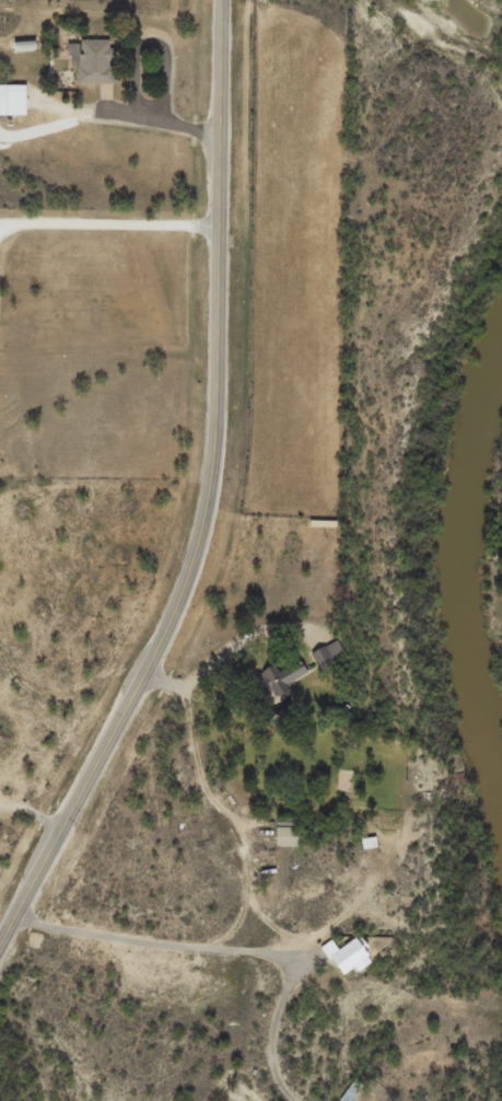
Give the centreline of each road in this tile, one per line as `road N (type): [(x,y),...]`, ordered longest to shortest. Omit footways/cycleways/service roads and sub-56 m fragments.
road 1 (tertiary): [(223,0),(219,376),(202,530),(165,636),(0,949)]

